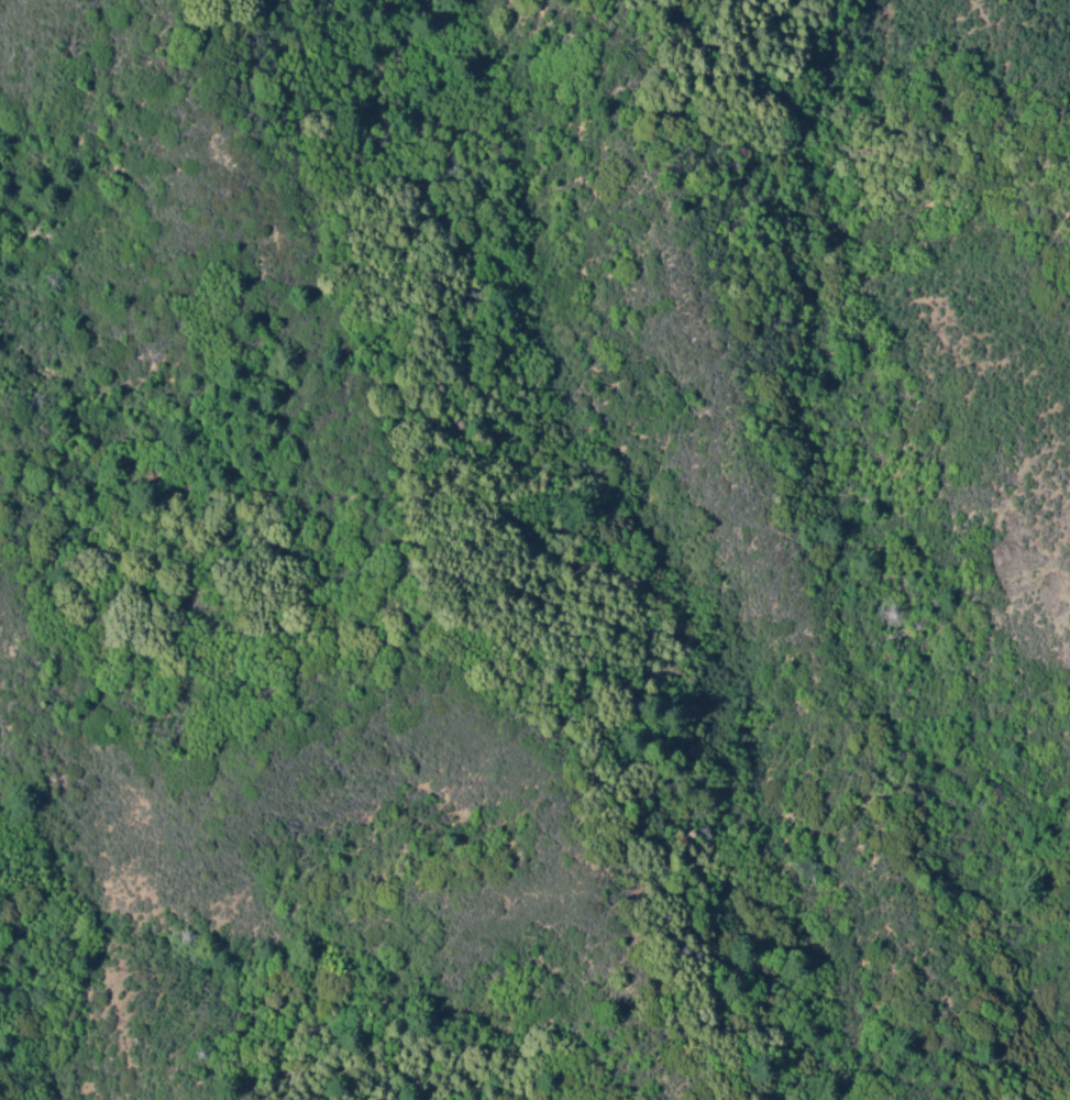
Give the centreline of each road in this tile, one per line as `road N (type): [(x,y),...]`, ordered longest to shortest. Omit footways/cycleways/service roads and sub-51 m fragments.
road 1 (track): [(826,493),(806,449),(797,391),(838,127),(871,0)]

